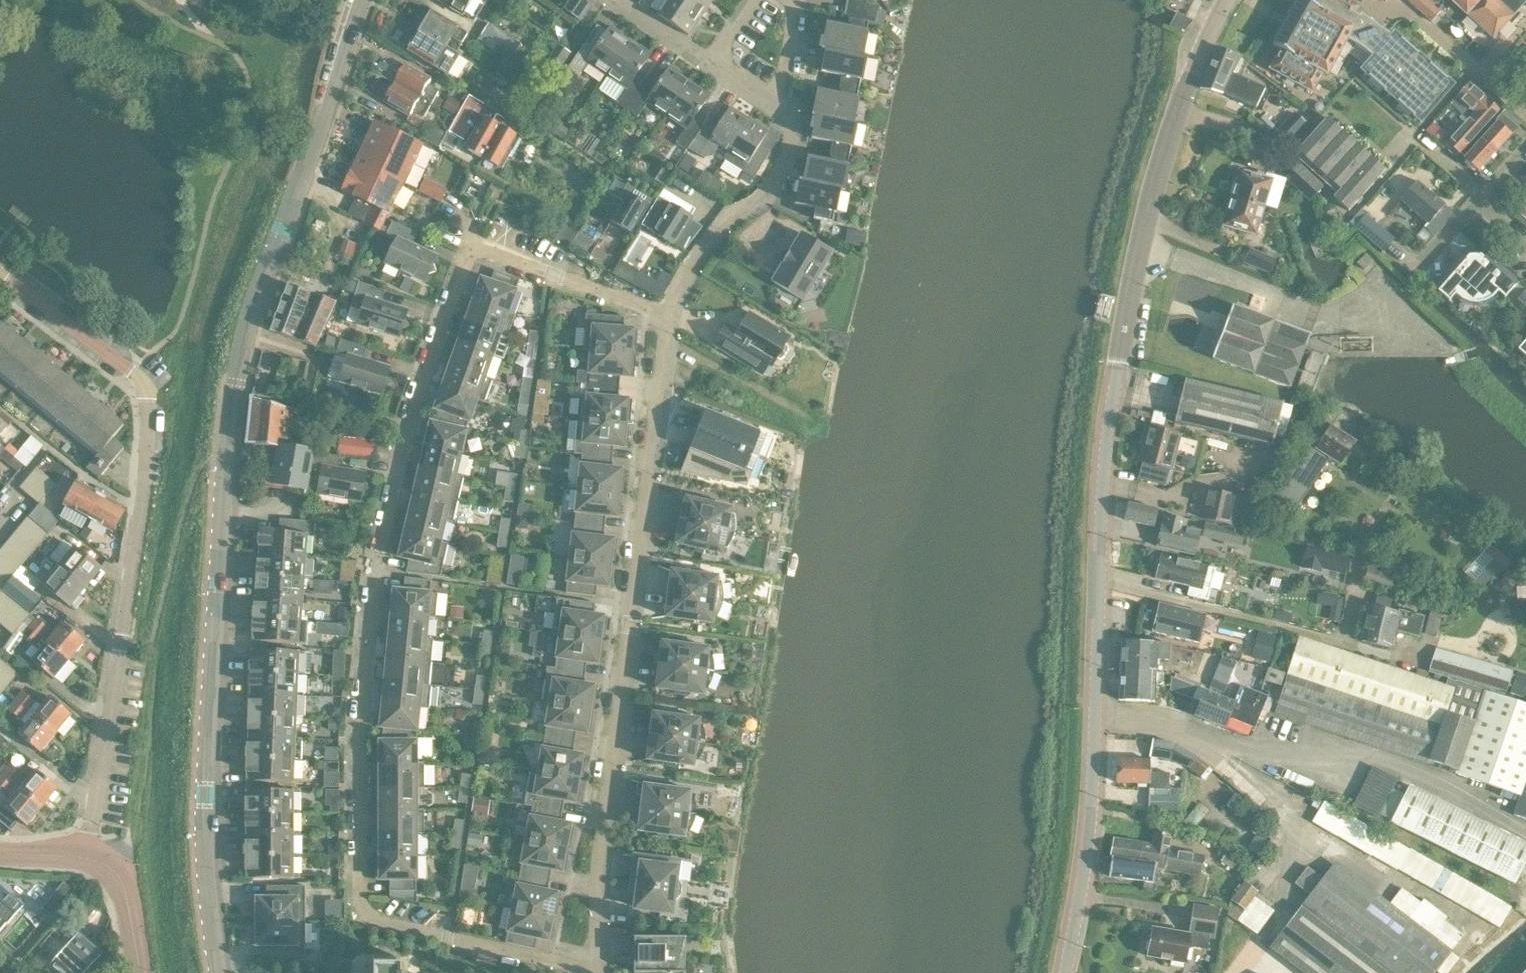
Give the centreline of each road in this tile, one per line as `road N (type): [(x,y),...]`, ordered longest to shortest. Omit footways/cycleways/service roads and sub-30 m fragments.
road 1 (residential): [(667,313),(477,241),(411,423),(375,584),(361,734),(365,921),(596,971)]
road 2 (tertiary): [(224,972),(206,794),(236,399),(246,333),(363,0)]
road 3 (tertiary): [(1065,972),(1090,812),(1110,416),(1150,204),(1185,90),(1224,0)]
road 4 (residential): [(596,971),(596,877),(667,313)]
road 5 (residential): [(87,853),(142,510),(148,399),(134,371),(0,271)]
road 6 (residential): [(667,313),(725,216),(761,197),(791,143),(776,104)]
road 7 (residential): [(139,972),(129,891),(105,857),(87,853)]

